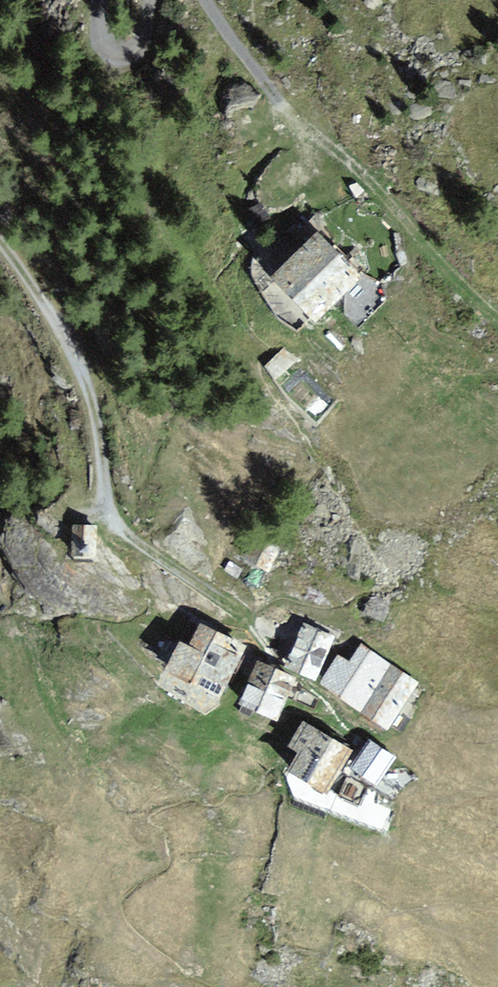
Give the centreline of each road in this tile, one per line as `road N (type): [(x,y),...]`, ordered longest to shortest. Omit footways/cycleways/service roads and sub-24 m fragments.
road 1 (track): [(0,243),(88,387),(105,513),(135,545),(250,622)]
road 2 (track): [(497,318),(434,261),(379,193),(292,124)]
road 3 (track): [(206,0),(292,124)]
road 4 (track): [(97,0),(103,45),(116,61),(141,56),(152,0)]

